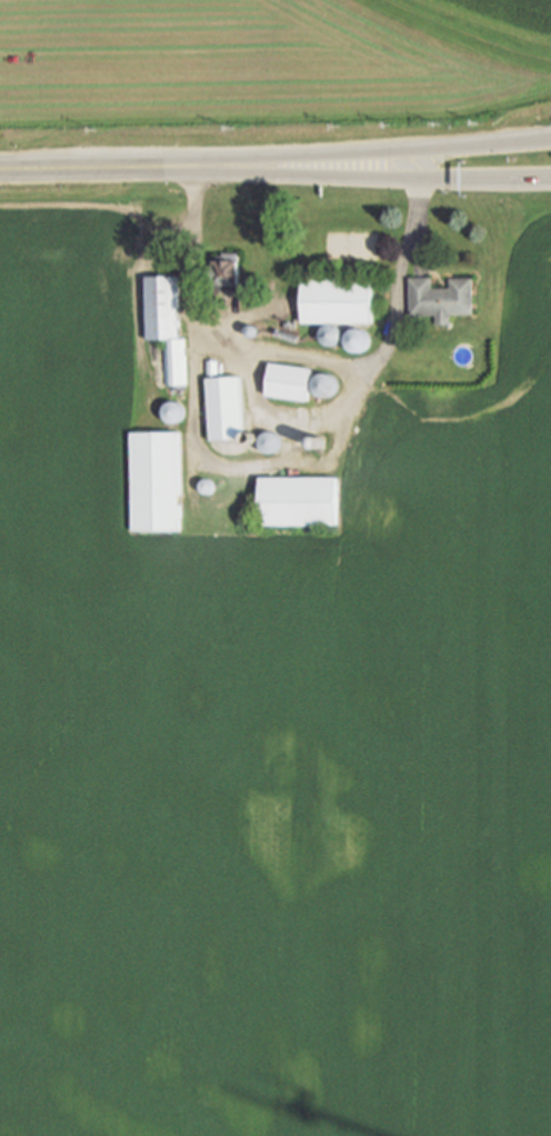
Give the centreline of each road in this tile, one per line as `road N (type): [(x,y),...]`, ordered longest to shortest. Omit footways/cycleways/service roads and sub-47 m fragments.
road 1 (secondary): [(550,140),(0,169)]
road 2 (secondary): [(0,172),(550,181)]

